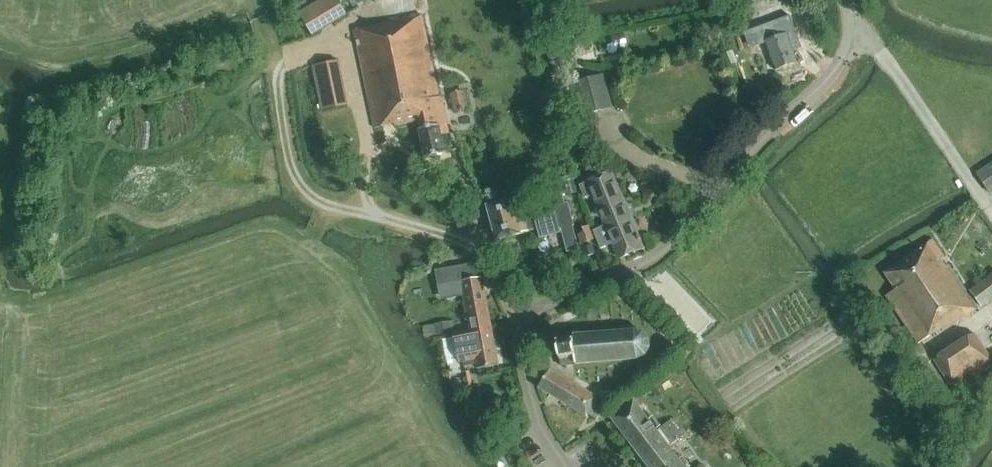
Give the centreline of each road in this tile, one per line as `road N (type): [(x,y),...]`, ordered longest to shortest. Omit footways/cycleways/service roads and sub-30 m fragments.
road 1 (unclassified): [(531,316),(657,256),(676,239),(766,133),(845,58),(853,34),(847,0)]
road 2 (unclassified): [(567,466),(540,422),(526,369),(522,343),(531,316)]
road 3 (residential): [(531,316),(489,268),(475,205)]

